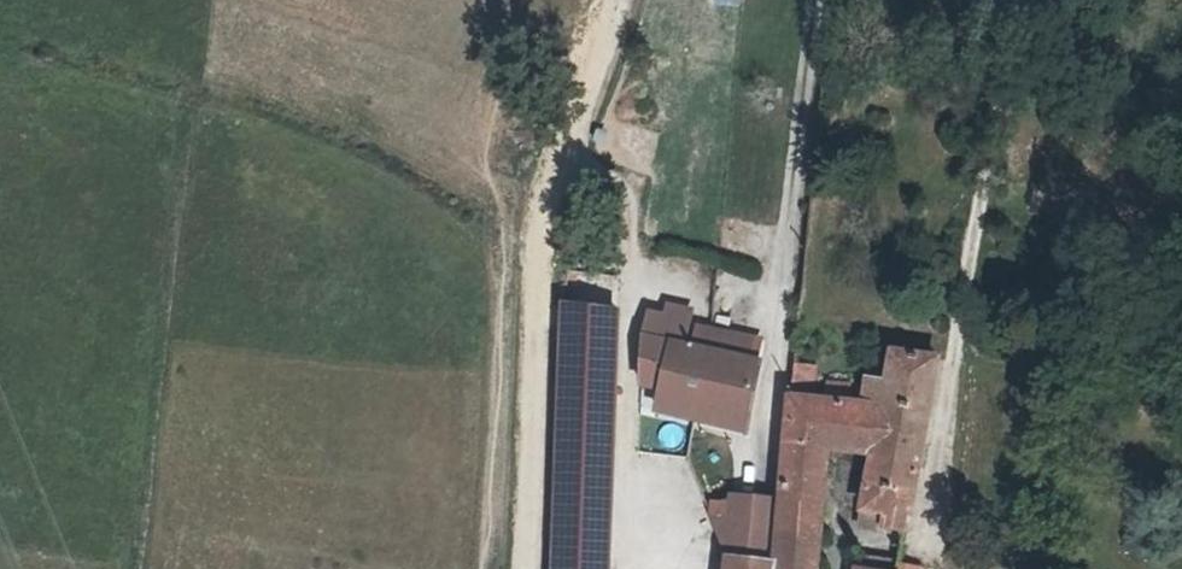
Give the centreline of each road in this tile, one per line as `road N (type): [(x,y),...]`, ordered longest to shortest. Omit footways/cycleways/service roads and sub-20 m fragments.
road 1 (track): [(696,568),(755,446),(804,0)]
road 2 (track): [(1017,0),(933,532)]

